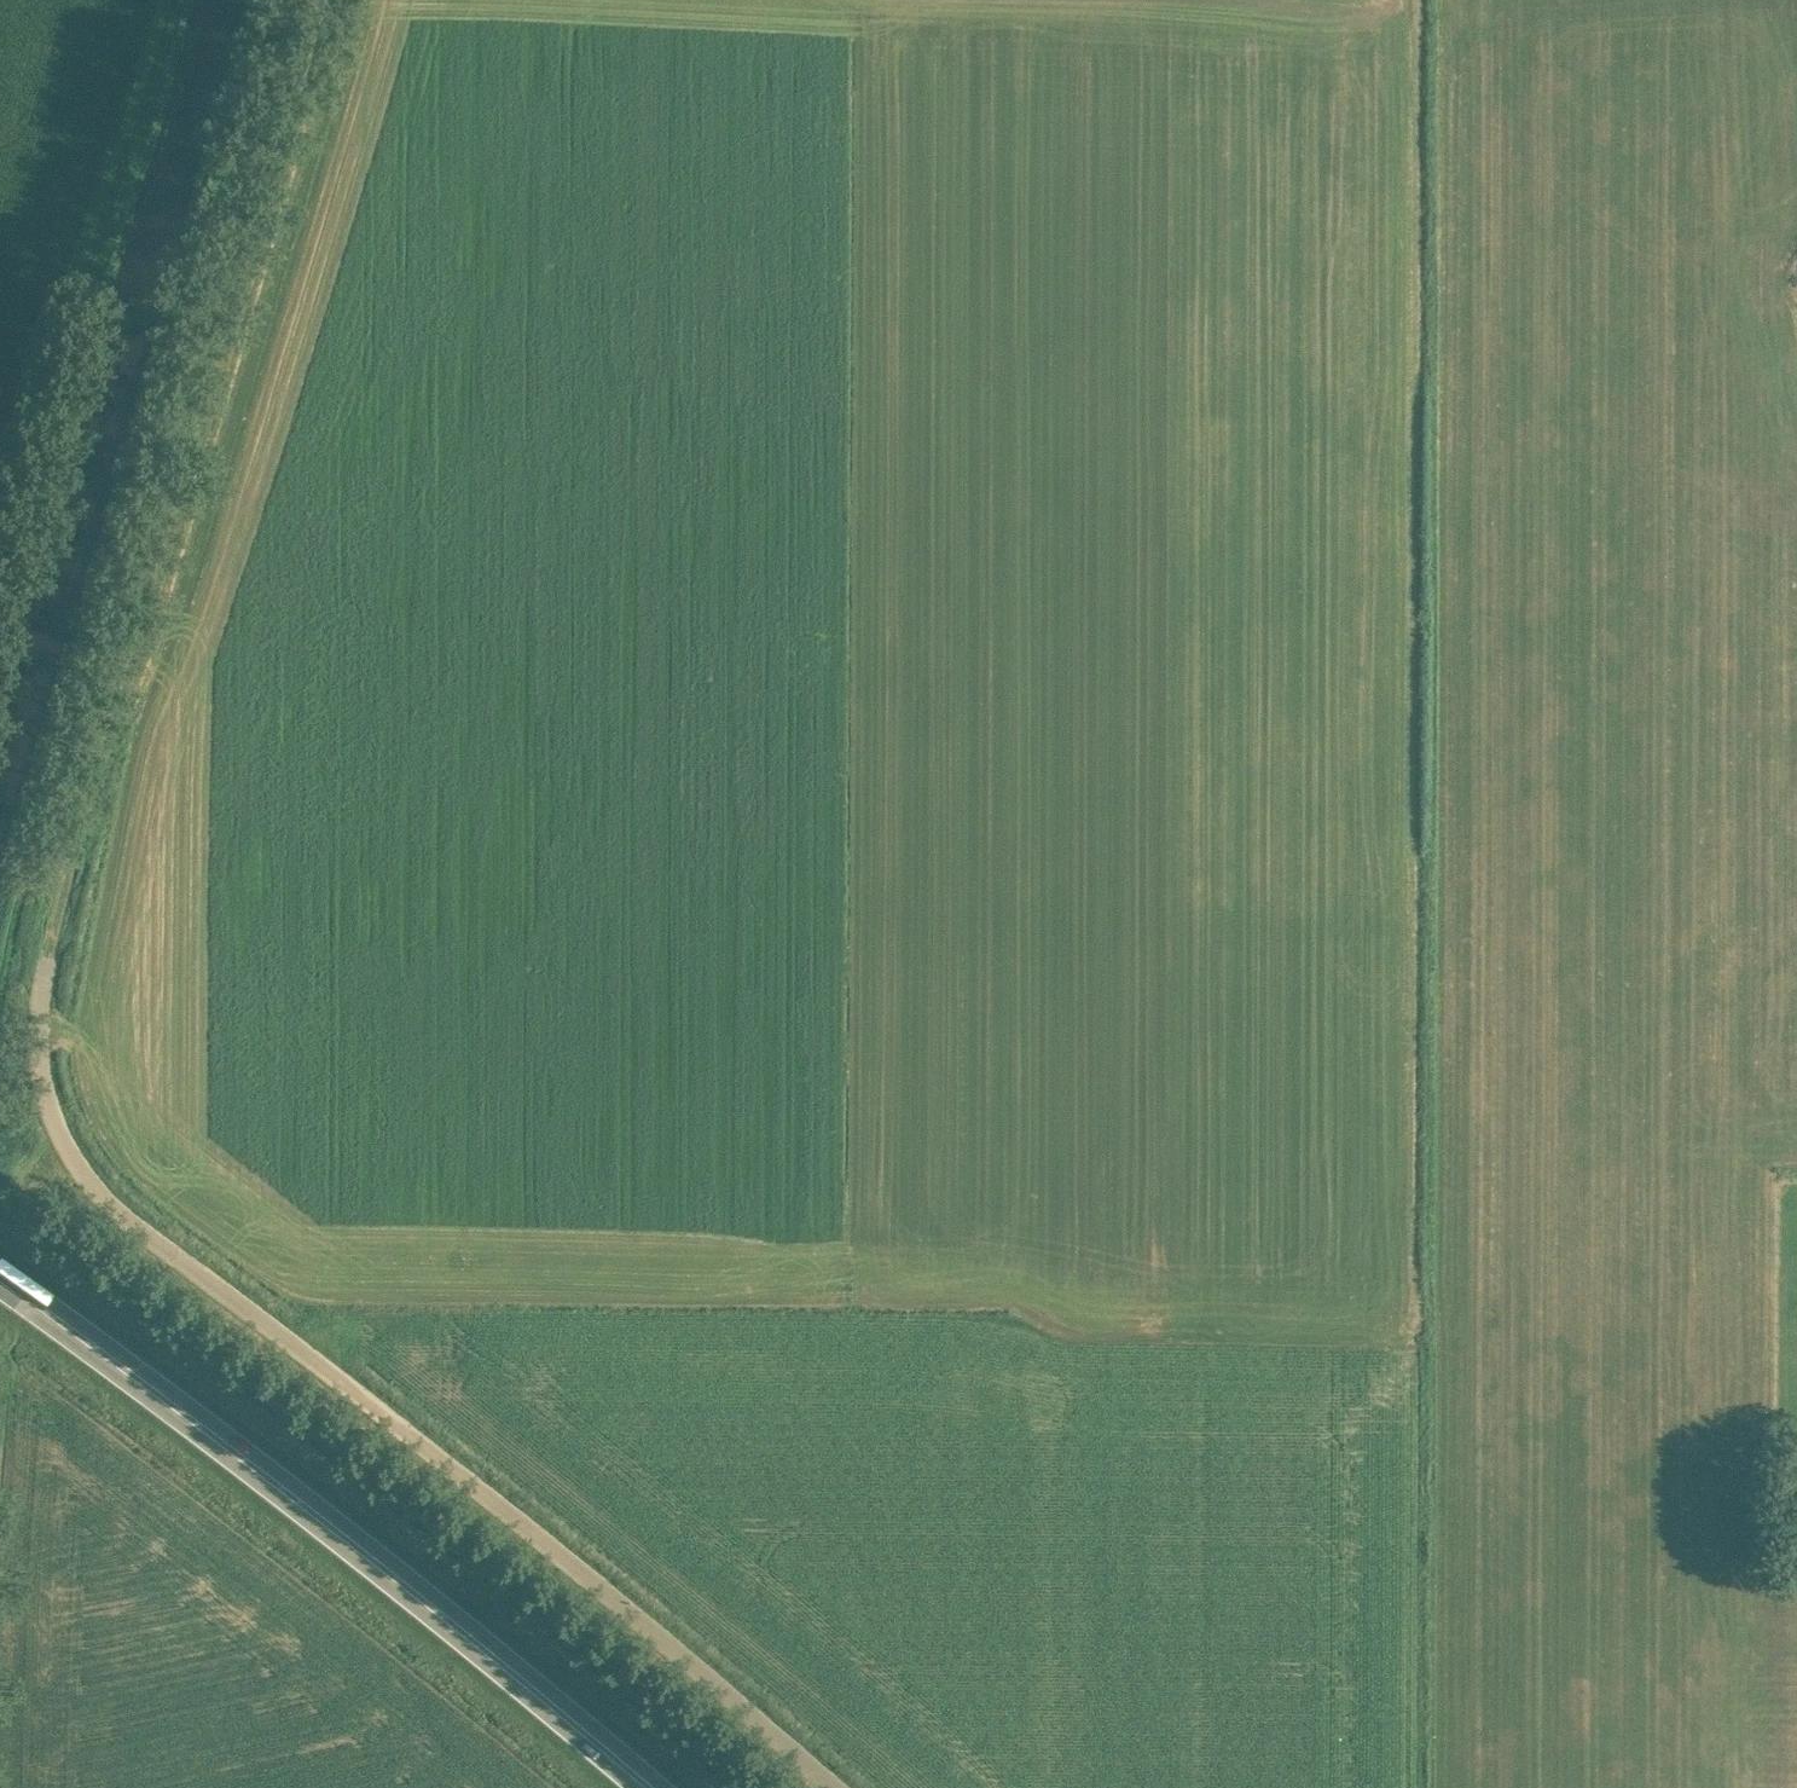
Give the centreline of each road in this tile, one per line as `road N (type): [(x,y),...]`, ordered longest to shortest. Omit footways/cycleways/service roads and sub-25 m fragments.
road 1 (track): [(52,960),(49,1057),(73,1143),(93,1175),(850,1787)]
road 2 (track): [(52,960),(315,0)]
road 3 (primary): [(650,1787),(303,1502),(0,1279)]

